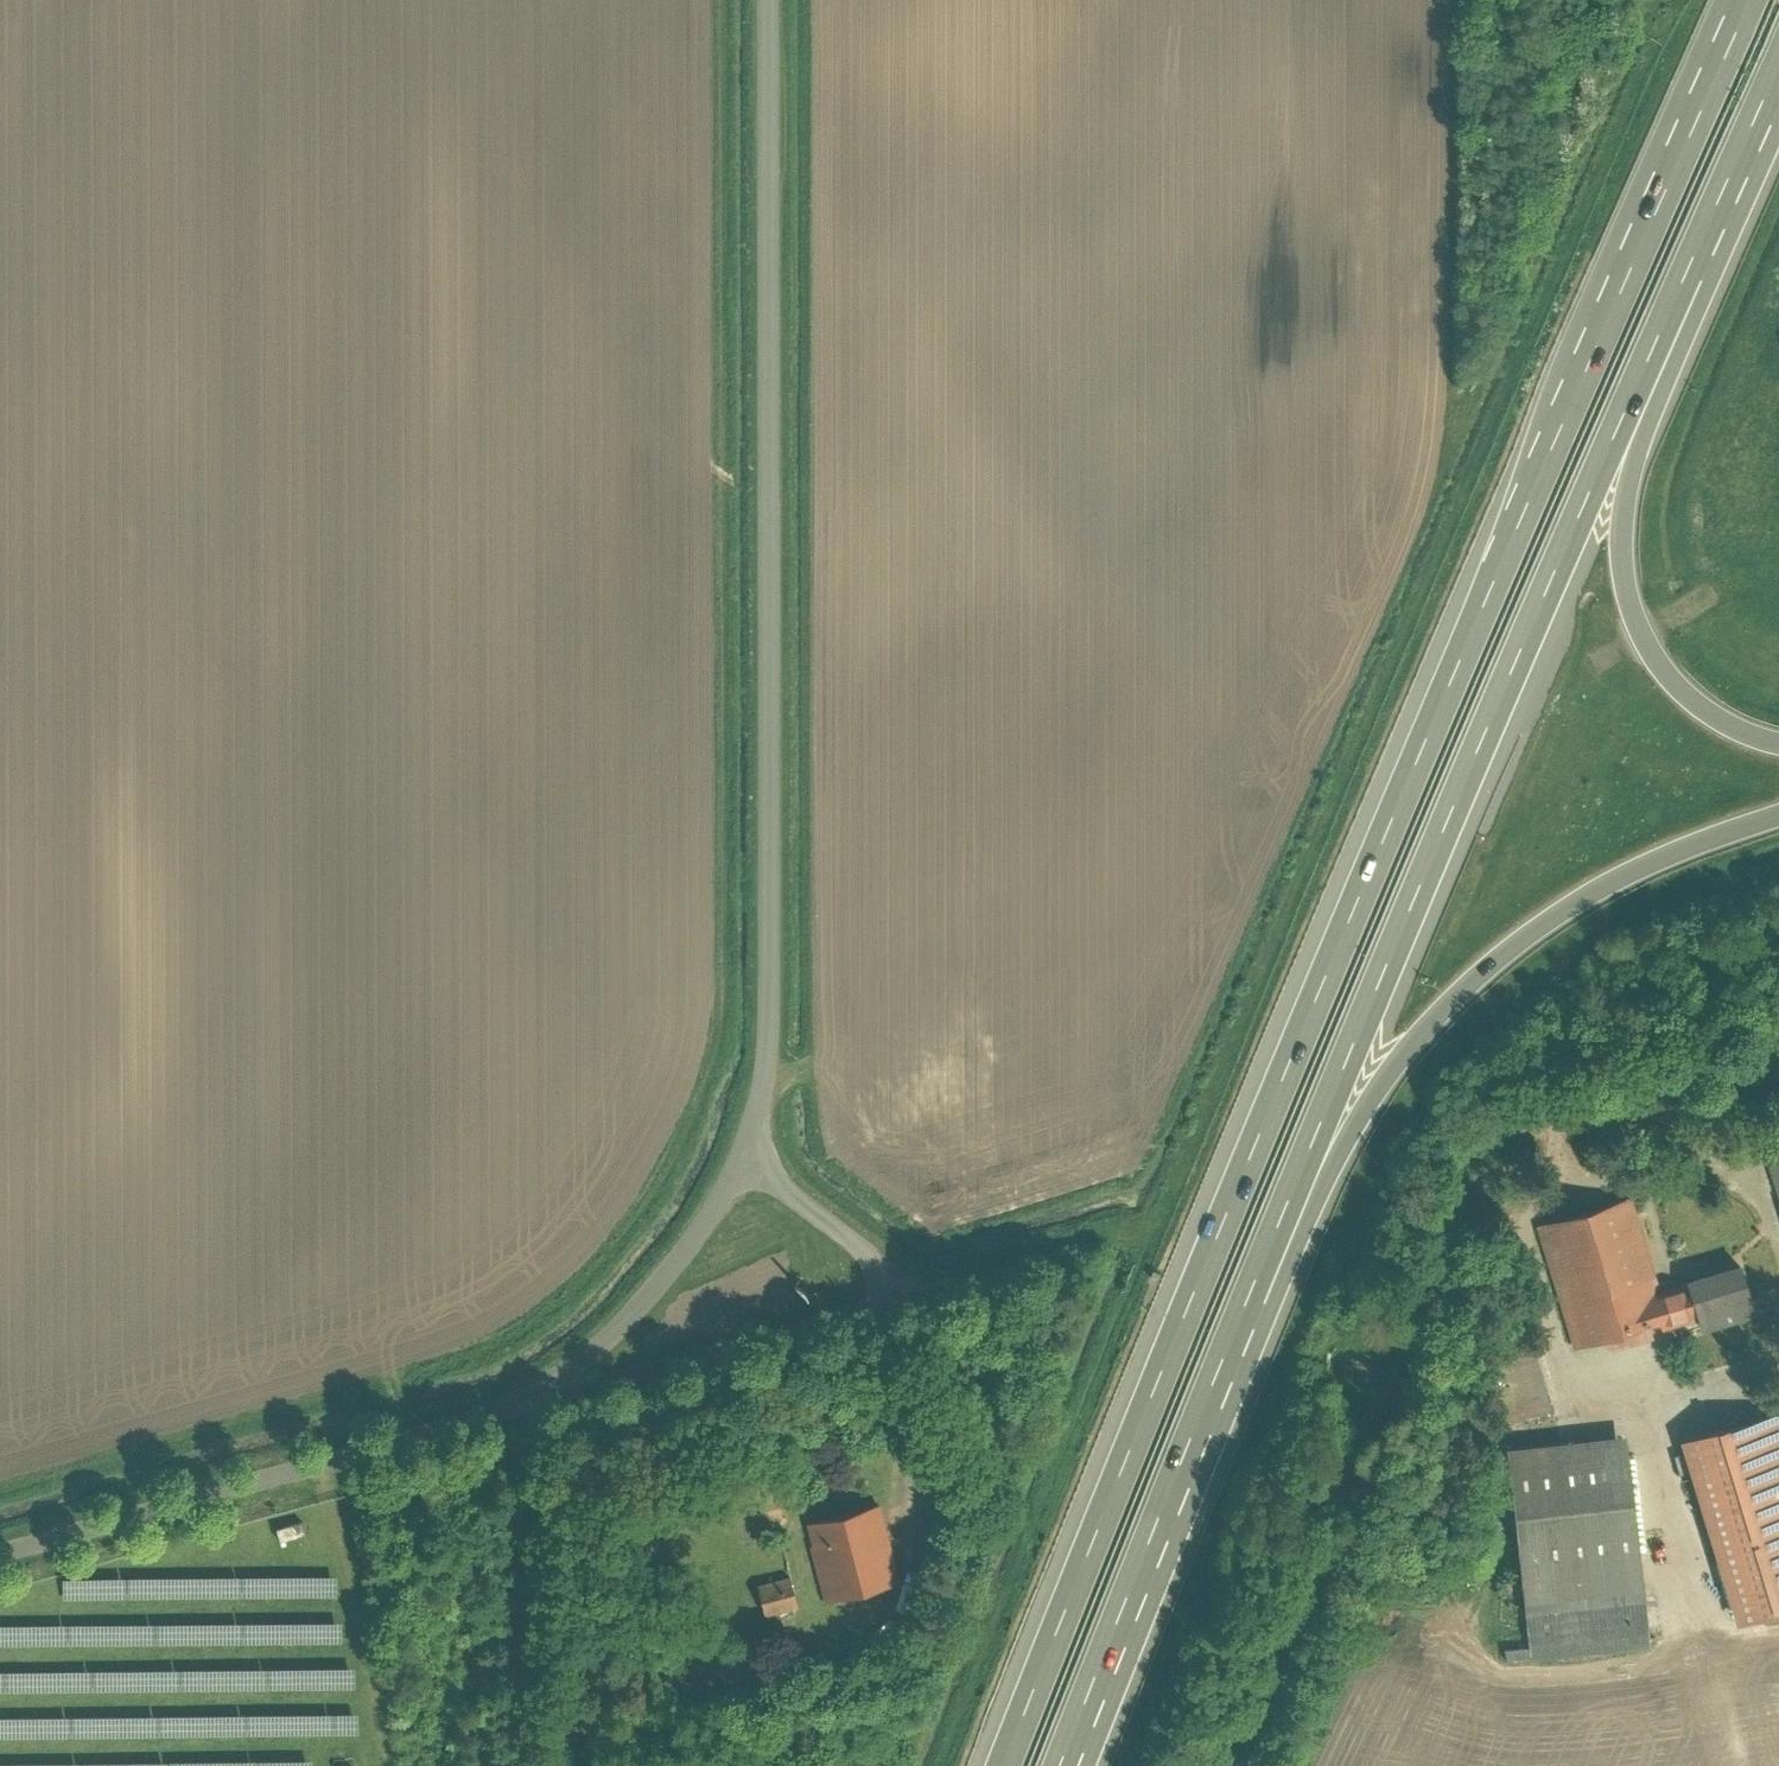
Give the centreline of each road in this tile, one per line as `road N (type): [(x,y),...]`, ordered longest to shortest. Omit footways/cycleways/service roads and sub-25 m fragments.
road 1 (residential): [(771,0),(782,994),(752,1161),(668,1282),(523,1405),(0,1553)]
road 2 (motorway): [(1749,0),(1577,377),(1333,950),(1004,1765)]
road 3 (motorway): [(1218,1369),(1492,714),(1778,62)]
road 4 (motorway): [(1218,1369),(1261,1338),(1389,1078),(1452,1003),(1591,886),(1778,811)]
road 5 (motorway): [(1778,736),(1738,727),(1652,652),(1633,610),(1623,521),(1640,446),(1778,127)]
road 6 (track): [(523,1405),(868,1299),(888,1276),(868,1247),(752,1161)]
road 7 (motorway): [(1060,1765),(1218,1369)]
road 8 (unclassified): [(1778,1039),(1572,1118)]

